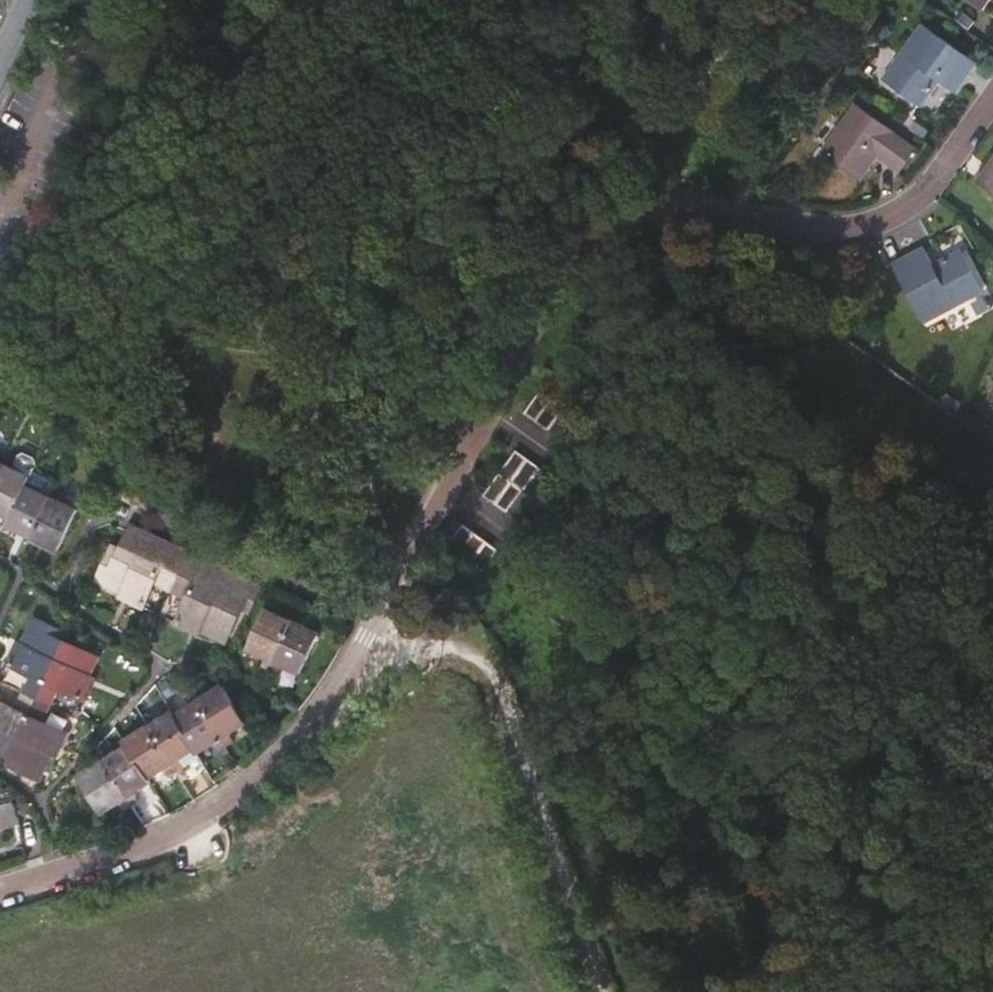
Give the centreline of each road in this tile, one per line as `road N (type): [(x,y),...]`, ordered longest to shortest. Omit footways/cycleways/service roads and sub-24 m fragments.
road 1 (residential): [(0,890),(174,832),(300,732),(361,642),(556,275),(615,229),(707,205),(802,224),(878,219),(937,182),(992,99)]

